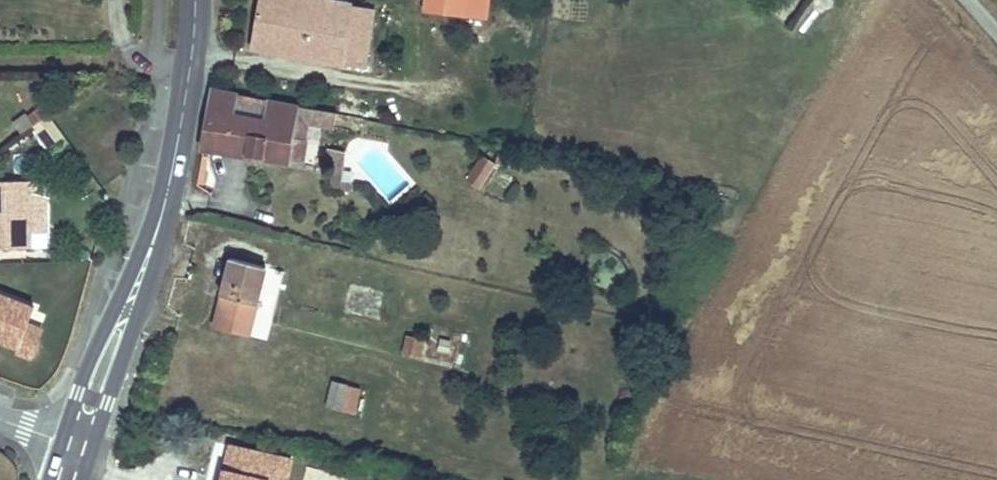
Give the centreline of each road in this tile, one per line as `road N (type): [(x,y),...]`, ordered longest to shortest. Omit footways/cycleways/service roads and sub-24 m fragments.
road 1 (secondary): [(195,0),(189,85),(160,224),(75,446)]

